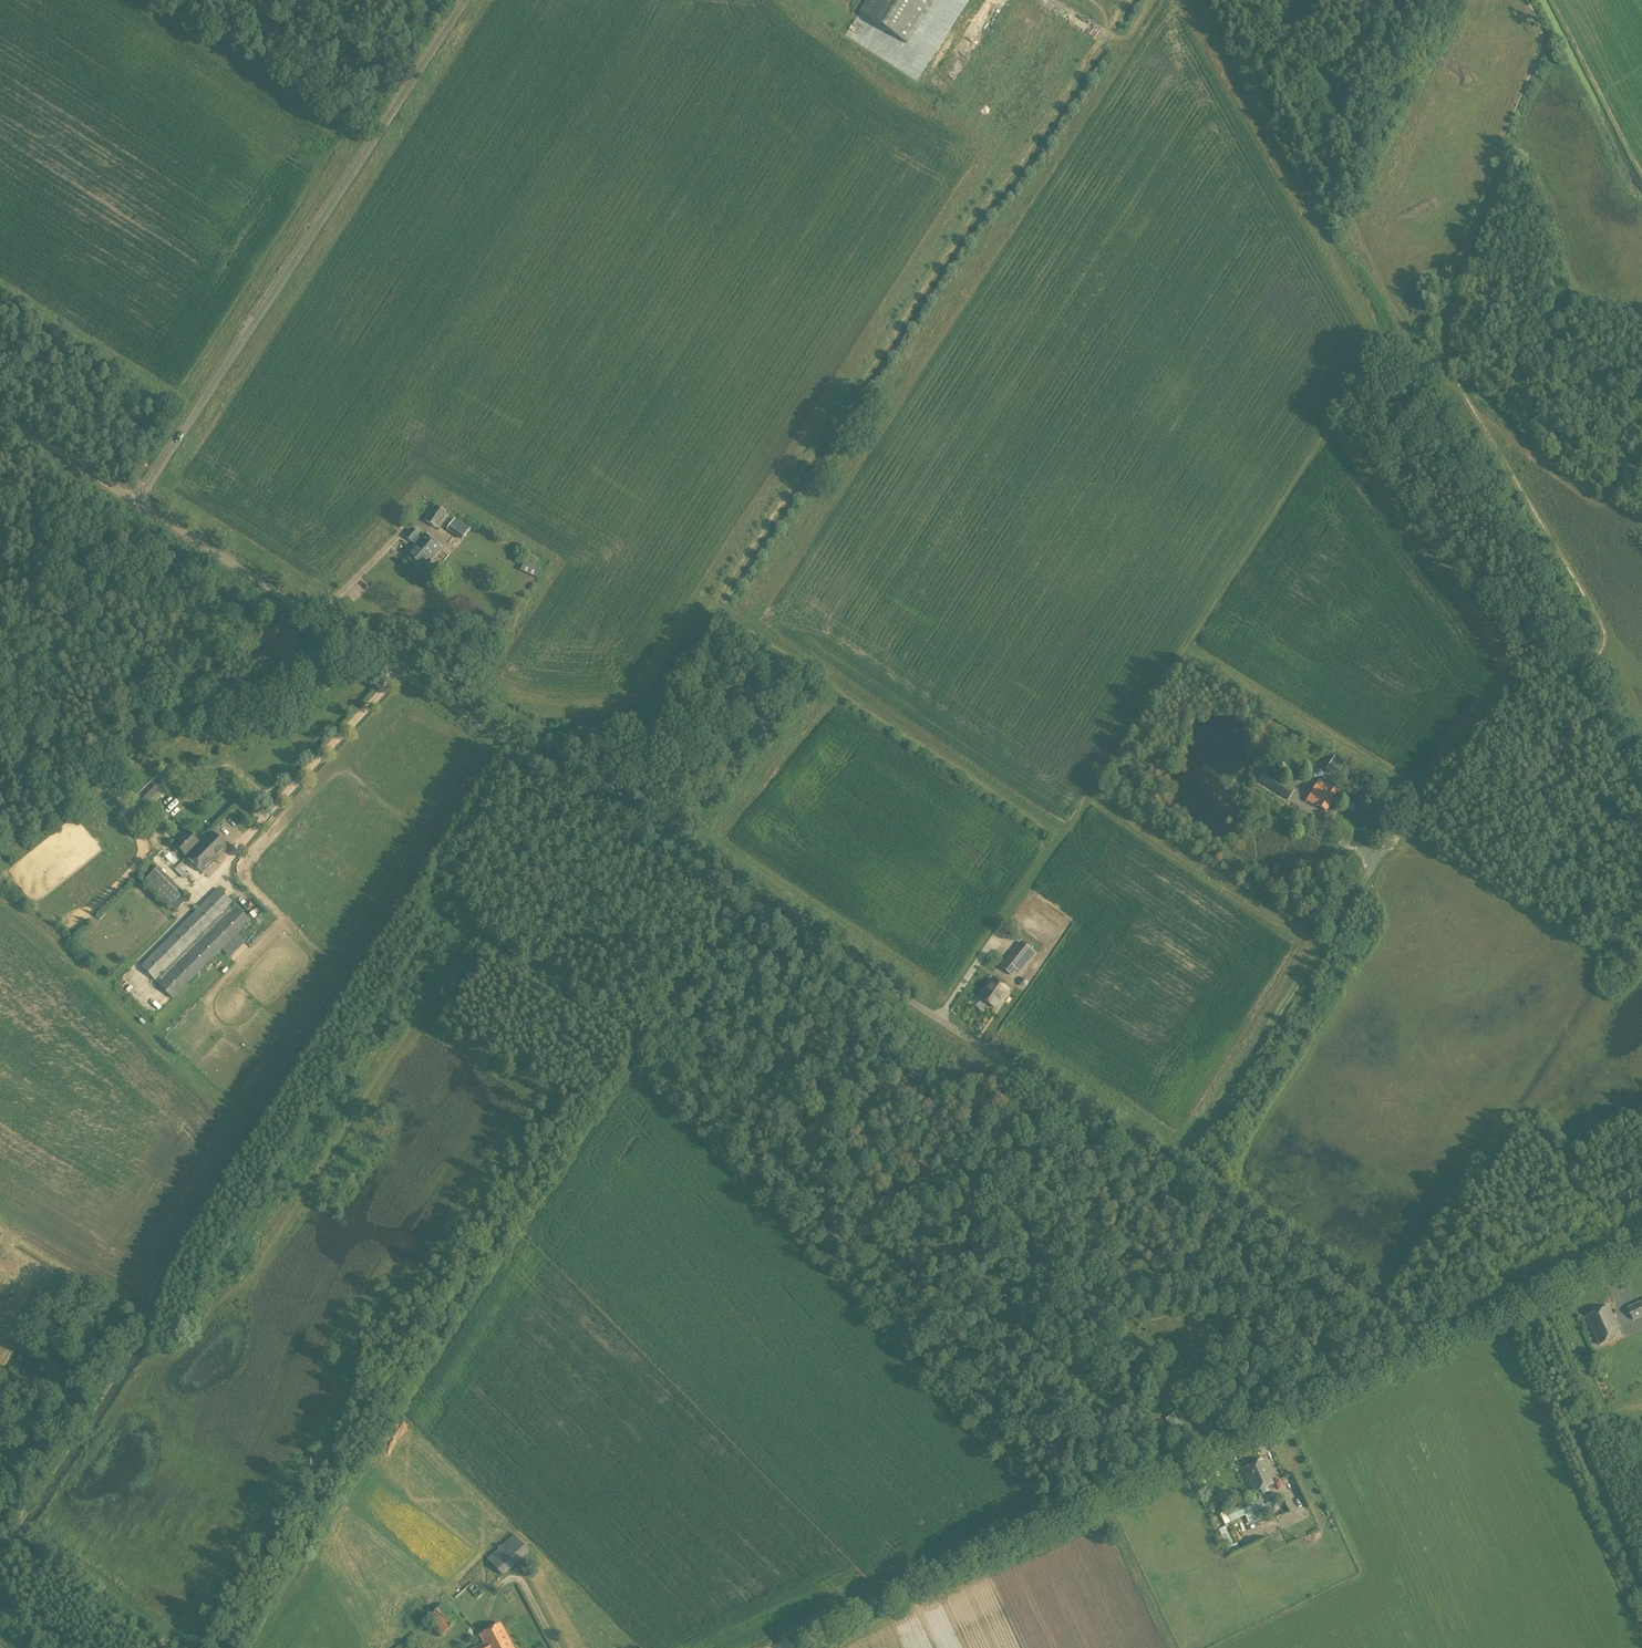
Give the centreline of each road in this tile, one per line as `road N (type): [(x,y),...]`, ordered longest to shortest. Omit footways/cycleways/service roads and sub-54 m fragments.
road 1 (unclassified): [(1431,1350),(602,798),(400,678),(0,416)]
road 2 (unclassified): [(782,1647),(1431,1350)]
road 3 (track): [(138,505),(463,0)]
road 4 (track): [(1170,1175),(1395,835)]
road 5 (track): [(1463,393),(1596,500),(1606,500),(1641,458)]
road 6 (unclassified): [(1431,1350),(1641,1248)]

